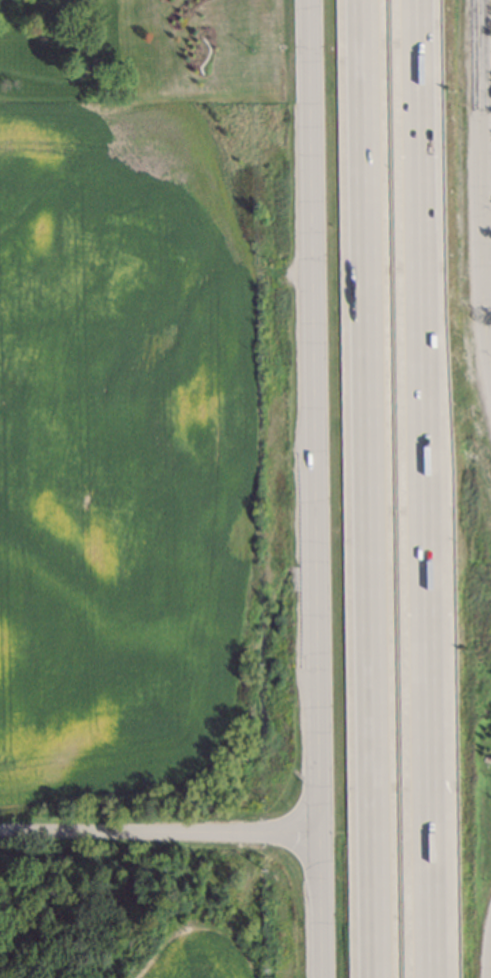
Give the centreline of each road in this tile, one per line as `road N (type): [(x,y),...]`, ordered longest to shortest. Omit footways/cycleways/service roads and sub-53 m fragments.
road 1 (motorway): [(361,0),(374,977)]
road 2 (secondary): [(309,47),(320,977)]
road 3 (motorway): [(427,779),(415,0)]
road 4 (tertiary): [(490,377),(480,267),(475,0)]
road 5 (residential): [(0,831),(317,835)]
road 6 (motorway): [(430,977),(427,779)]

